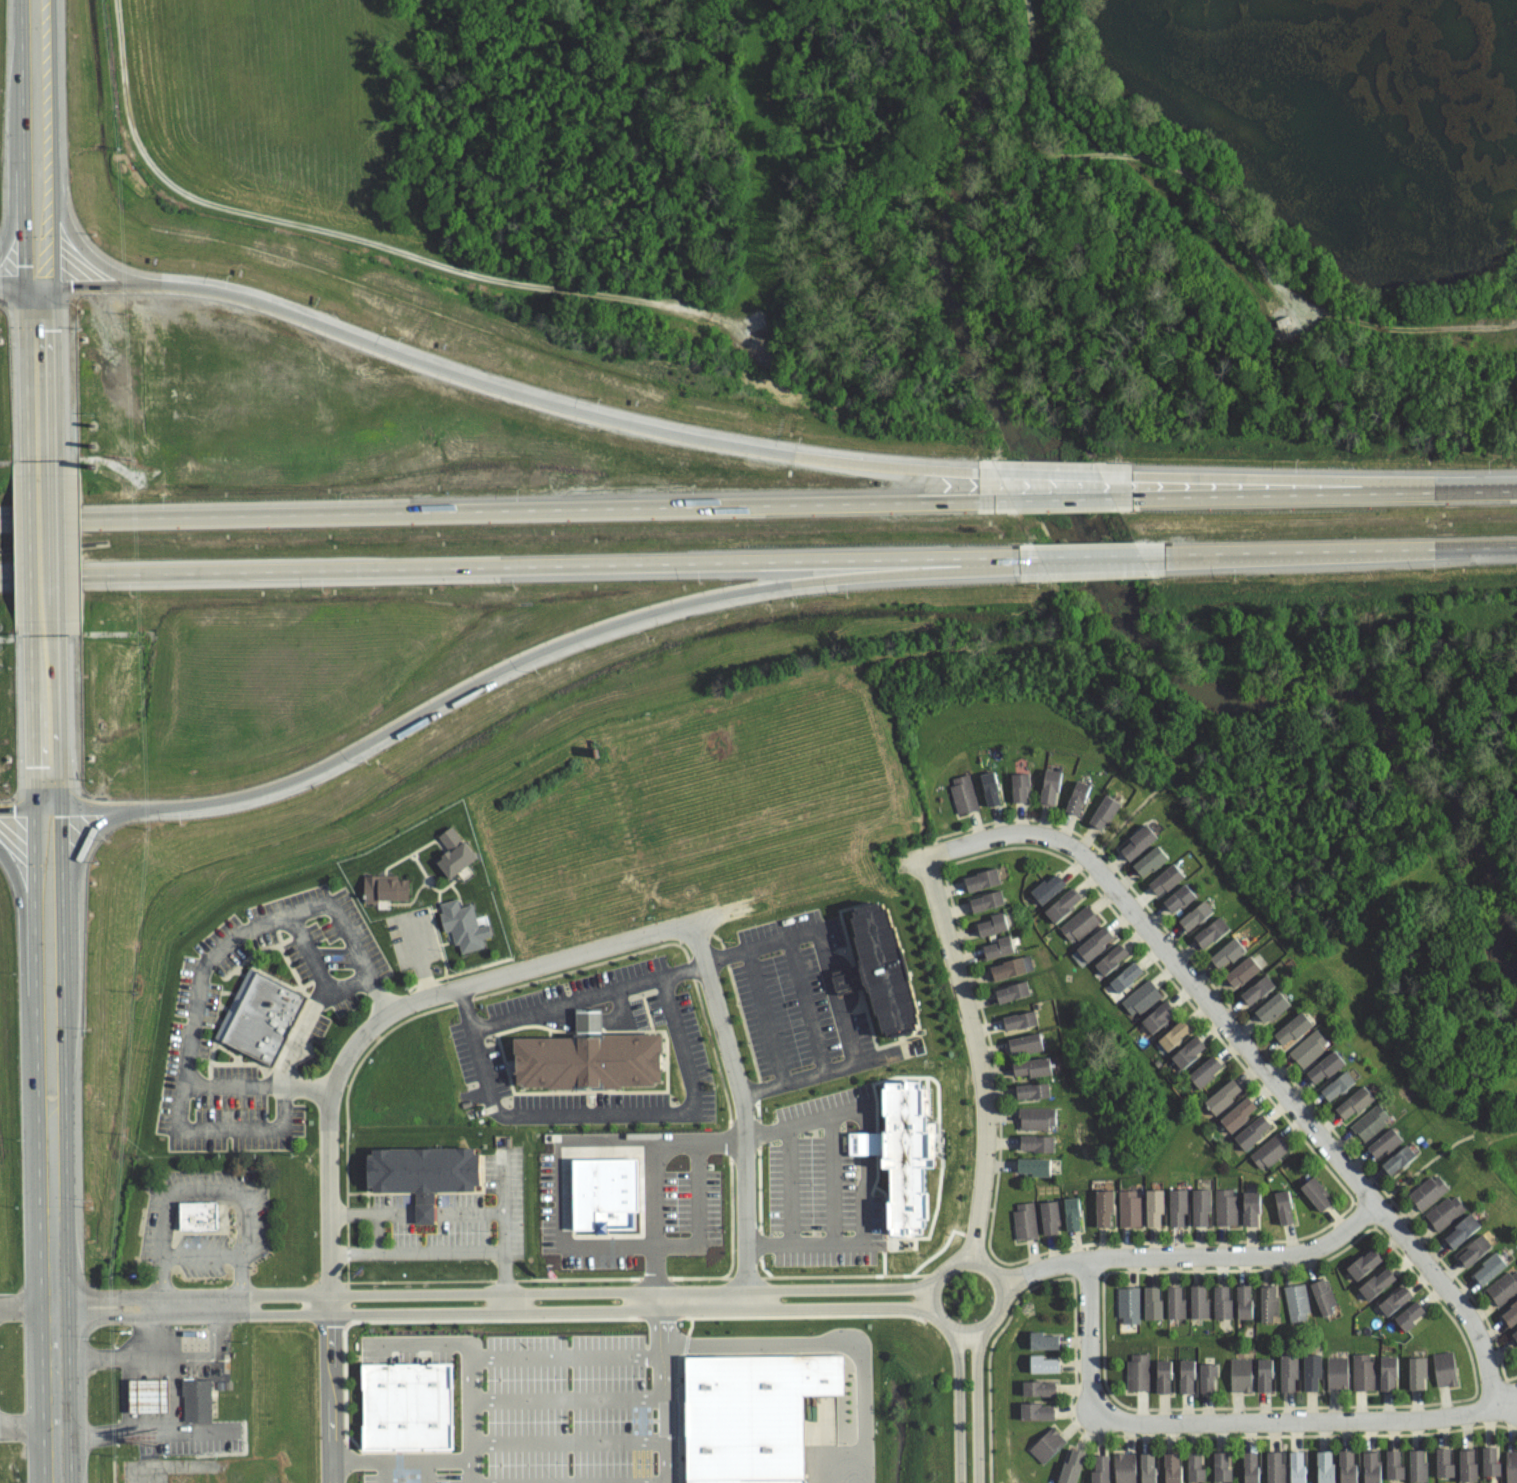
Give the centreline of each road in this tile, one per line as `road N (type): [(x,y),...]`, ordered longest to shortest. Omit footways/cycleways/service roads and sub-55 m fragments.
road 1 (motorway): [(0,576),(1036,556)]
road 2 (motorway): [(63,807),(179,807),(282,786),(501,669),(683,603),(797,582),(1042,567)]
road 3 (motorway): [(996,473),(795,456),(607,419),(498,389),(234,294),(146,284),(82,246),(53,181)]
road 4 (motorway): [(1008,500),(0,520)]
road 5 (residential): [(1493,1411),(1485,1352),(1464,1311),(1097,868),(1057,840),(1026,834),(901,865)]
road 6 (residential): [(931,1287),(42,1298)]
road 7 (residential): [(43,1320),(931,1307)]
road 8 (primary): [(71,1482),(58,614)]
road 9 (primary): [(34,615),(45,1482)]
road 10 (residential): [(715,914),(430,995),(371,1026),(338,1073),(330,1113),(332,1314)]
road 11 (residential): [(1088,1259),(1091,1402),(1103,1419),(1399,1421),(1516,1408)]
road 12 (primary): [(54,464),(50,0)]
road 13 (primary): [(22,0),(32,463)]
road 14 (motorway): [(1516,483),(1098,476)]
road 15 (residential): [(969,1262),(984,1156),(982,1096),(925,858)]
road 16 (motorway): [(1516,491),(1109,498)]
road 17 (residential): [(999,1287),(1088,1259),(1300,1253),(1331,1241),(1376,1205)]
road 18 (motorway): [(1135,554),(1516,547)]
road 19 (motorway): [(1140,562),(1466,548)]
road 20 (residential): [(990,1321),(1000,1293),(991,1273),(962,1262),(936,1276),(929,1296),(943,1325),(973,1331),(990,1321)]
road 21 (primary): [(32,463),(34,615)]
road 22 (residential): [(977,1482),(973,1331)]
road 23 (residential): [(956,1331),(959,1482)]
road 24 (primary): [(58,614),(54,464)]
road 25 (motorway): [(146,284),(0,289)]
road 26 (motorway): [(0,849),(19,883),(38,975)]
road 27 (motorway): [(64,910),(88,839),(133,810)]

